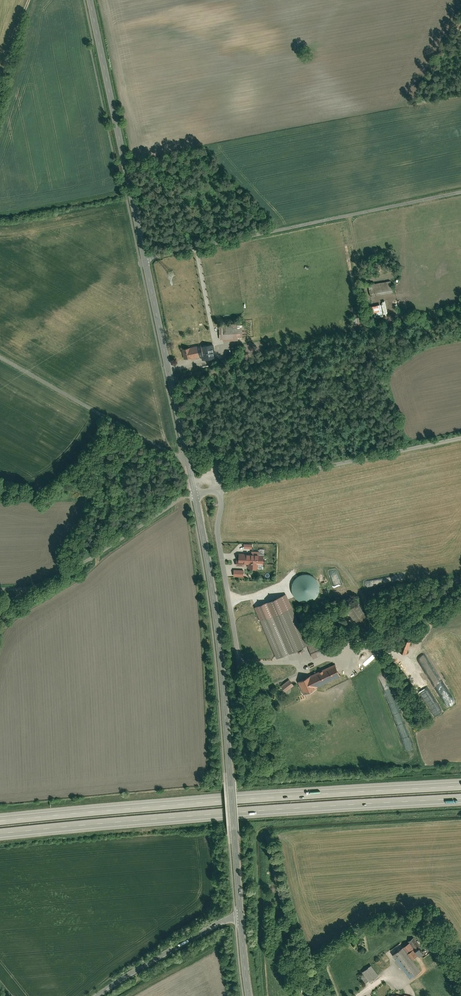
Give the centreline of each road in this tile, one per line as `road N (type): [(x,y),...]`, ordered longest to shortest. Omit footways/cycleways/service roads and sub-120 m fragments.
road 1 (motorway): [(0,834),(460,799)]
road 2 (motorway): [(460,785),(0,820)]
road 3 (tertiary): [(194,495),(221,670),(241,915)]
road 4 (unclassified): [(460,189),(144,259)]
road 5 (residential): [(194,495),(460,437)]
road 6 (tertiary): [(89,0),(144,259)]
road 7 (tertiary): [(144,259),(194,495)]
road 8 (track): [(194,495),(59,576),(0,590)]
road 9 (track): [(318,995),(285,899),(276,837)]
road 10 (residential): [(98,995),(241,915)]

